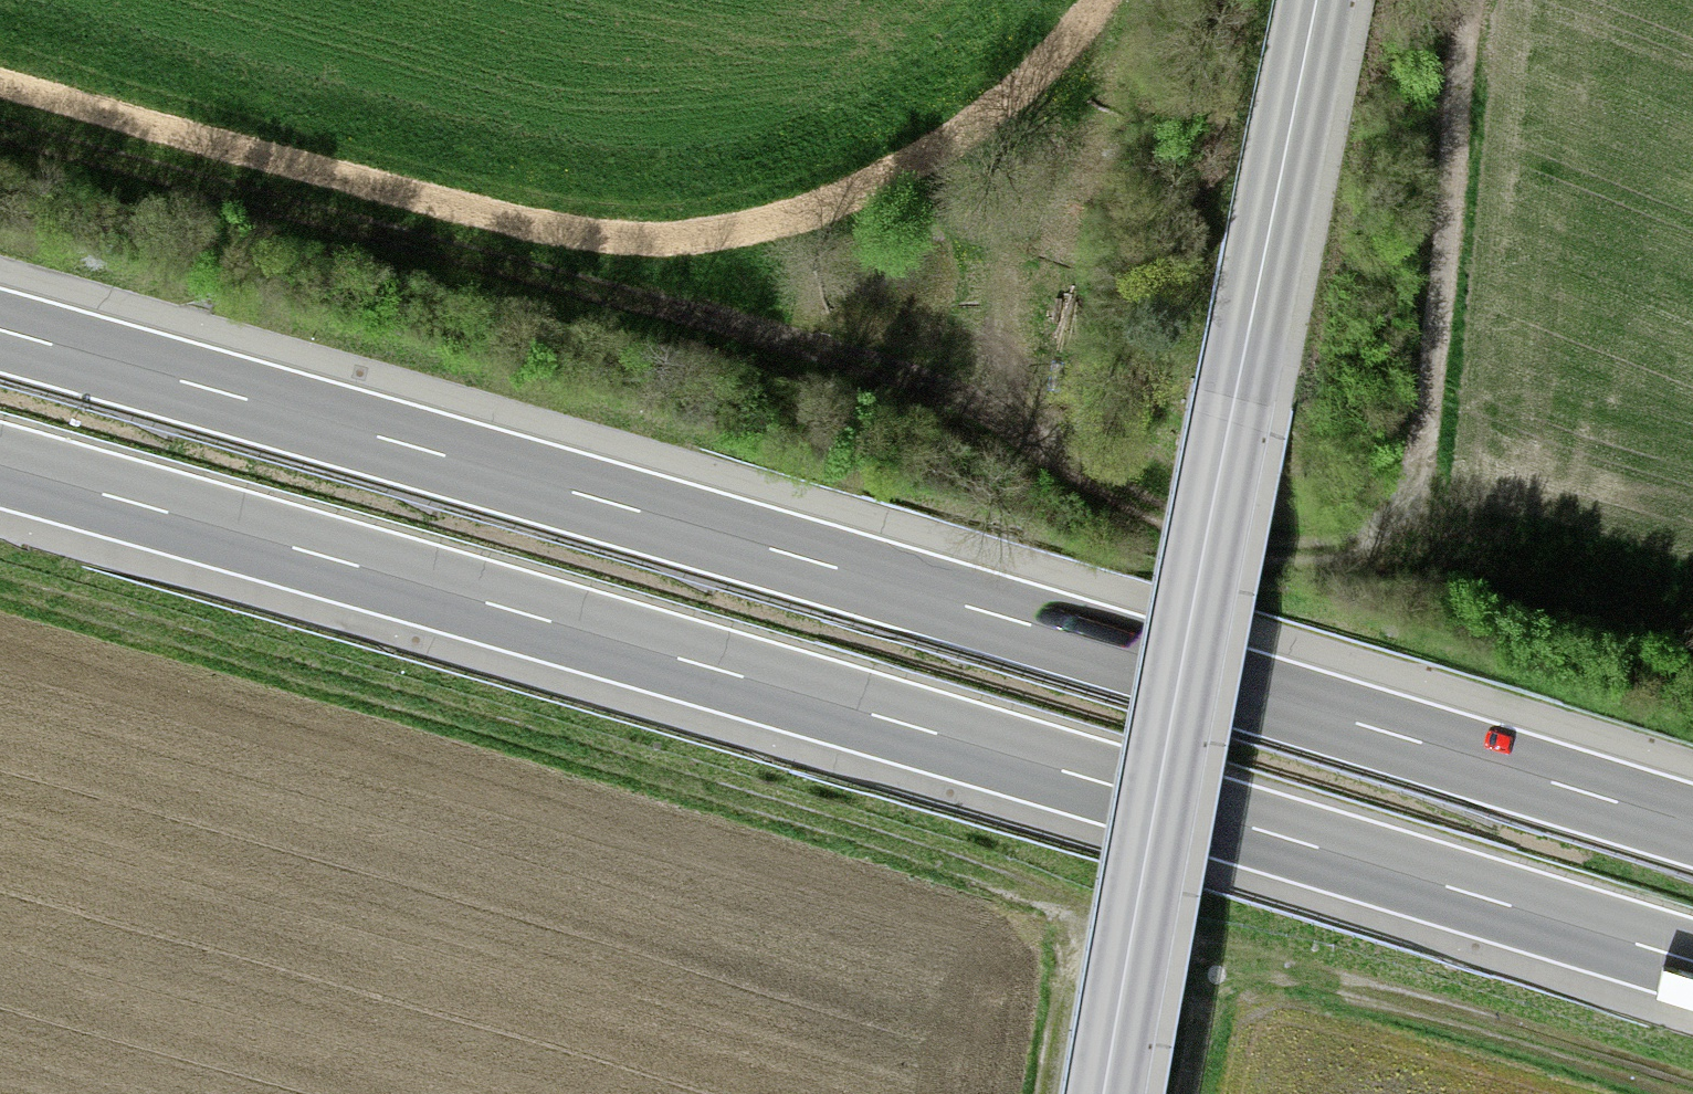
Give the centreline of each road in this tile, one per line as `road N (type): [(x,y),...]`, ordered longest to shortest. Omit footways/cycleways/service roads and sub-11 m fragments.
road 1 (track): [(0,126),(917,373),(1126,520),(1282,563),(1388,540),(1426,481),(1476,0)]
road 2 (motorway): [(0,464),(1692,962)]
road 3 (motorway): [(1692,824),(0,329)]
road 4 (track): [(0,90),(552,242),(637,251),(723,244),(809,223),(889,191),(1026,98),(1111,0)]
road 5 (track): [(1058,917),(0,603)]
road 6 (tertiary): [(1106,1093),(1226,447)]
road 7 (tertiary): [(1319,0),(1226,447)]
road 8 (track): [(1645,1093),(1222,970)]
road 9 (track): [(1058,917),(1037,1093)]
road 10 (track): [(1222,970),(1058,917)]
road 11 (track): [(1222,970),(1197,1093)]

